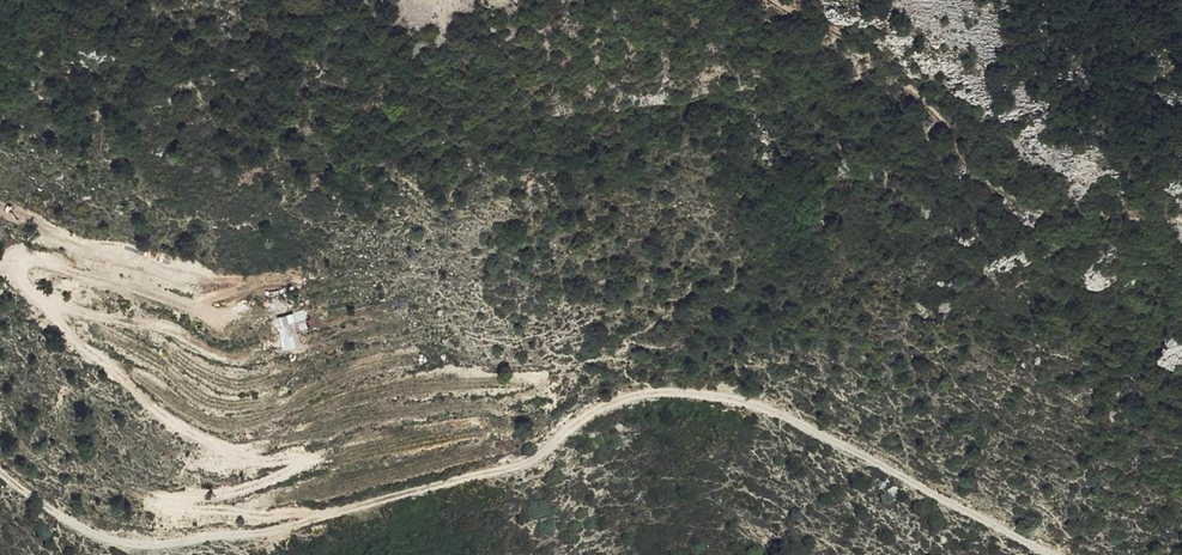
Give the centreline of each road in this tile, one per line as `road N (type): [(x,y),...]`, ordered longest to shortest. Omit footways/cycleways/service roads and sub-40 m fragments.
road 1 (track): [(1048,554),(810,429),(732,399),(659,392),(595,413),(522,463),(271,533),(117,543),(0,472)]
road 2 (track): [(773,0),(913,86),(985,174),(1042,210),(1181,221)]

